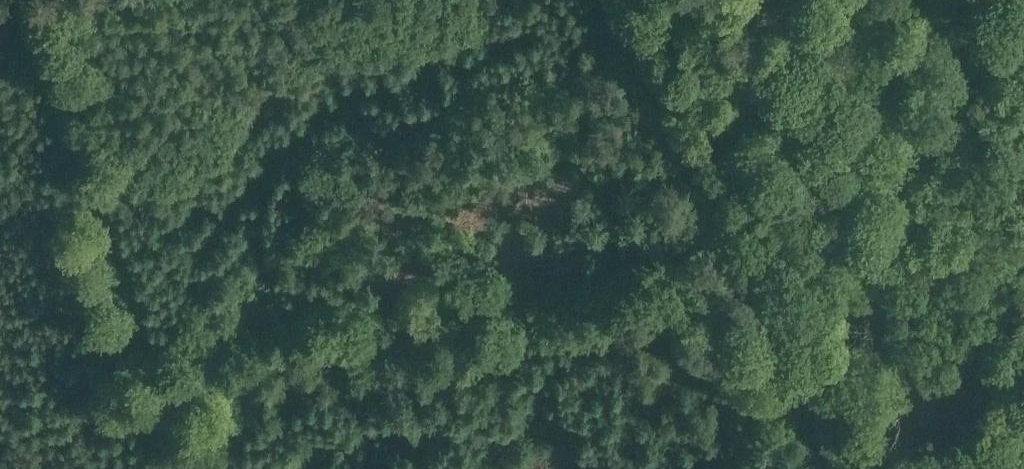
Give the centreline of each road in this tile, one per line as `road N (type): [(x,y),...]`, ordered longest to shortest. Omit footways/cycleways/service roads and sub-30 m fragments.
road 1 (track): [(854,468),(811,405),(707,143),(623,0)]

